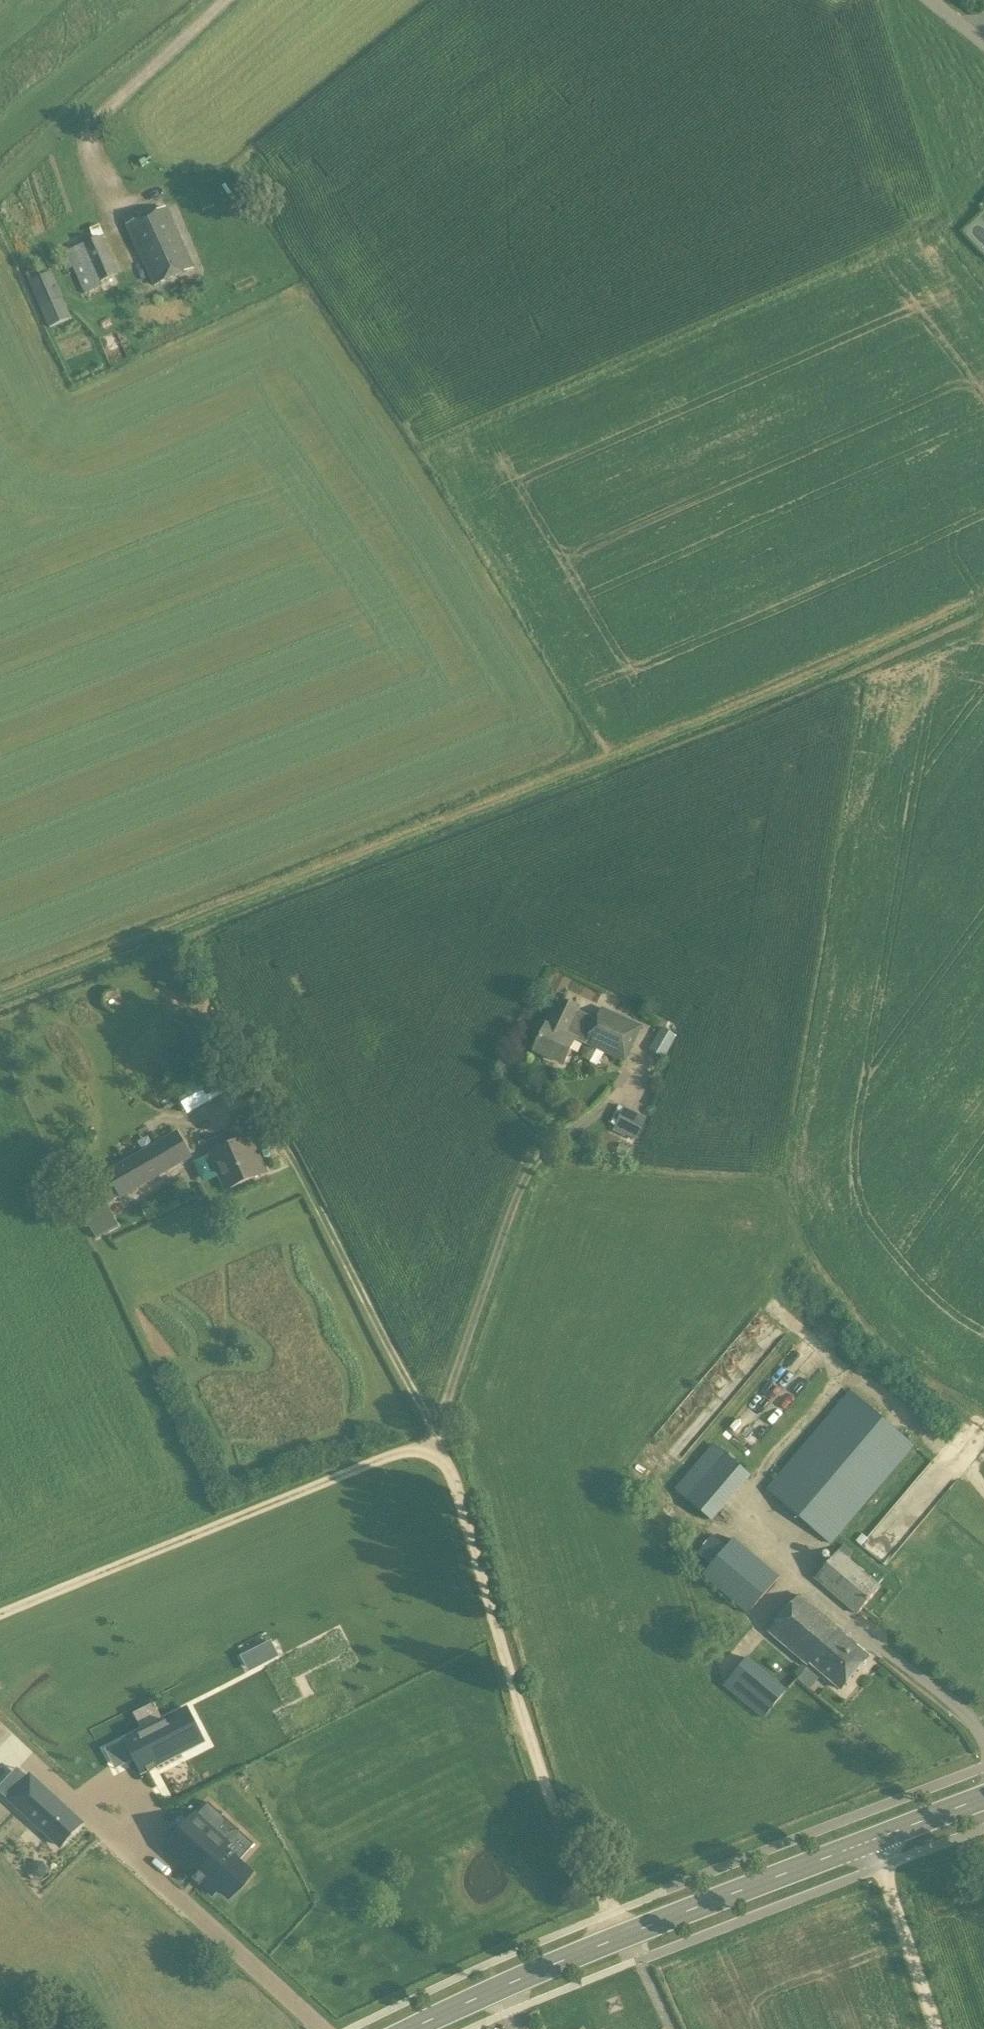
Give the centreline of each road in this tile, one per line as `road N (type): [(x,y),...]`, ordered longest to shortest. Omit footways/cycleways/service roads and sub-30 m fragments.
road 1 (unclassified): [(628,1934),(555,1815),(450,1473),(427,1453),(390,1456),(0,1615)]
road 2 (tertiary): [(628,1934),(983,1793)]
road 3 (tertiary): [(411,2028),(628,1934)]
road 4 (track): [(938,2028),(874,1837)]

